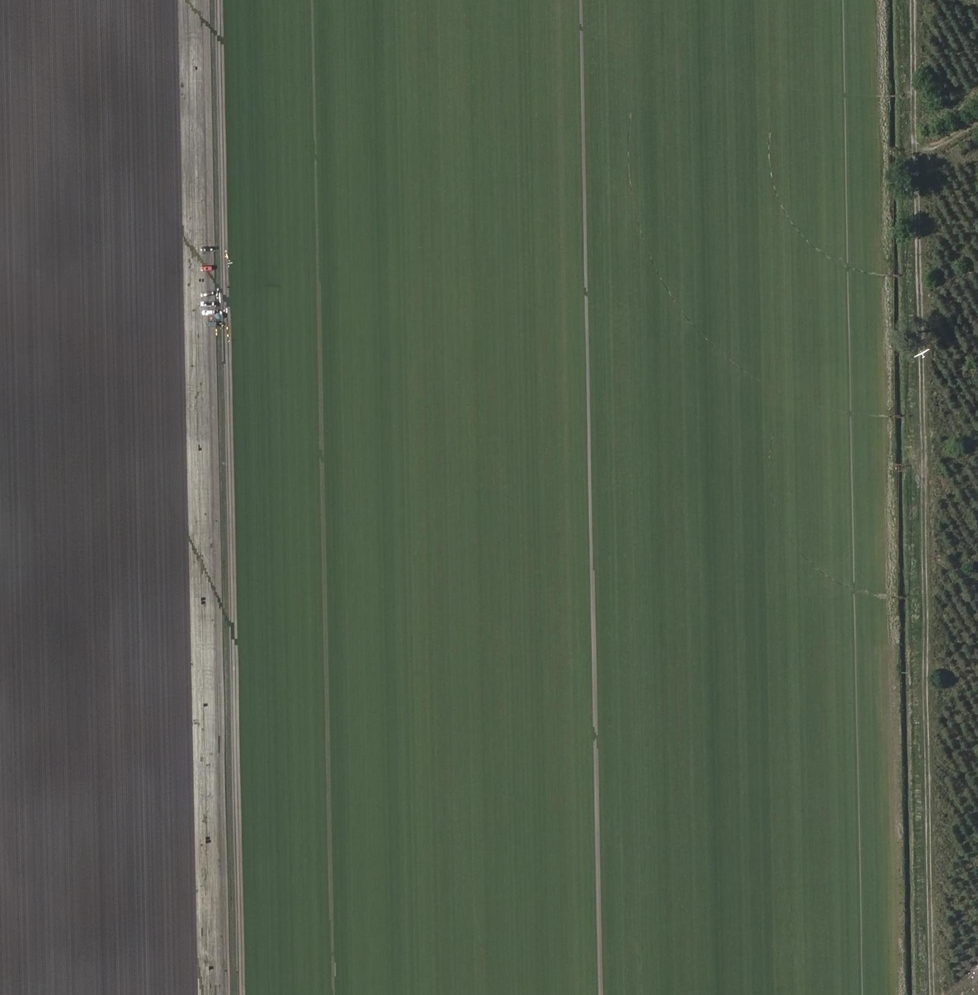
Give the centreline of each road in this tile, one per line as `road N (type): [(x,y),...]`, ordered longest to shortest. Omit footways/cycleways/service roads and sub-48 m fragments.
road 1 (track): [(941,994),(915,0)]

